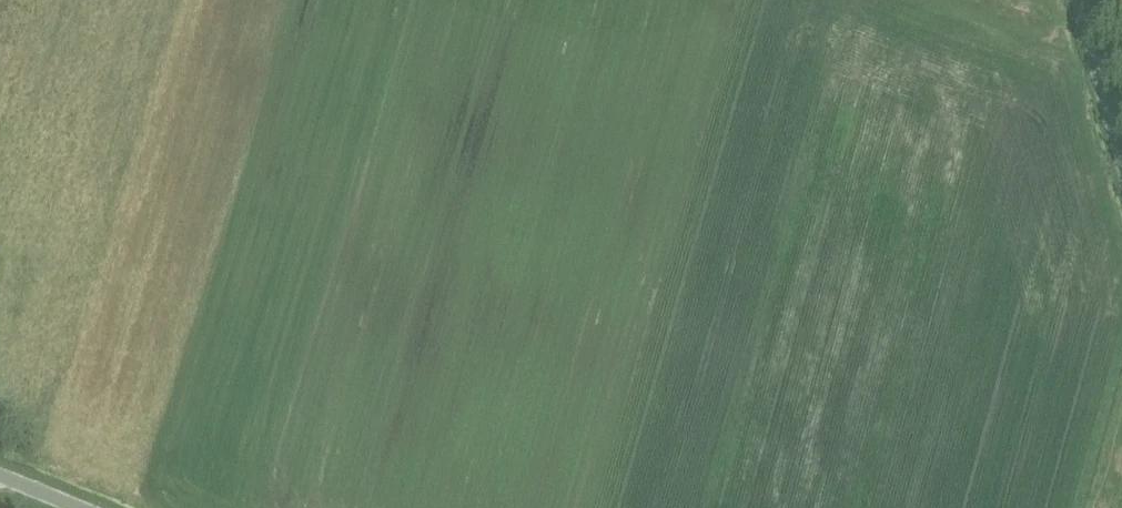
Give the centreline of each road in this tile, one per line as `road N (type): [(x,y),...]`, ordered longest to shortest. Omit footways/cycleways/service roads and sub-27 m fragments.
road 1 (unclassified): [(1121,150),(1084,0)]

